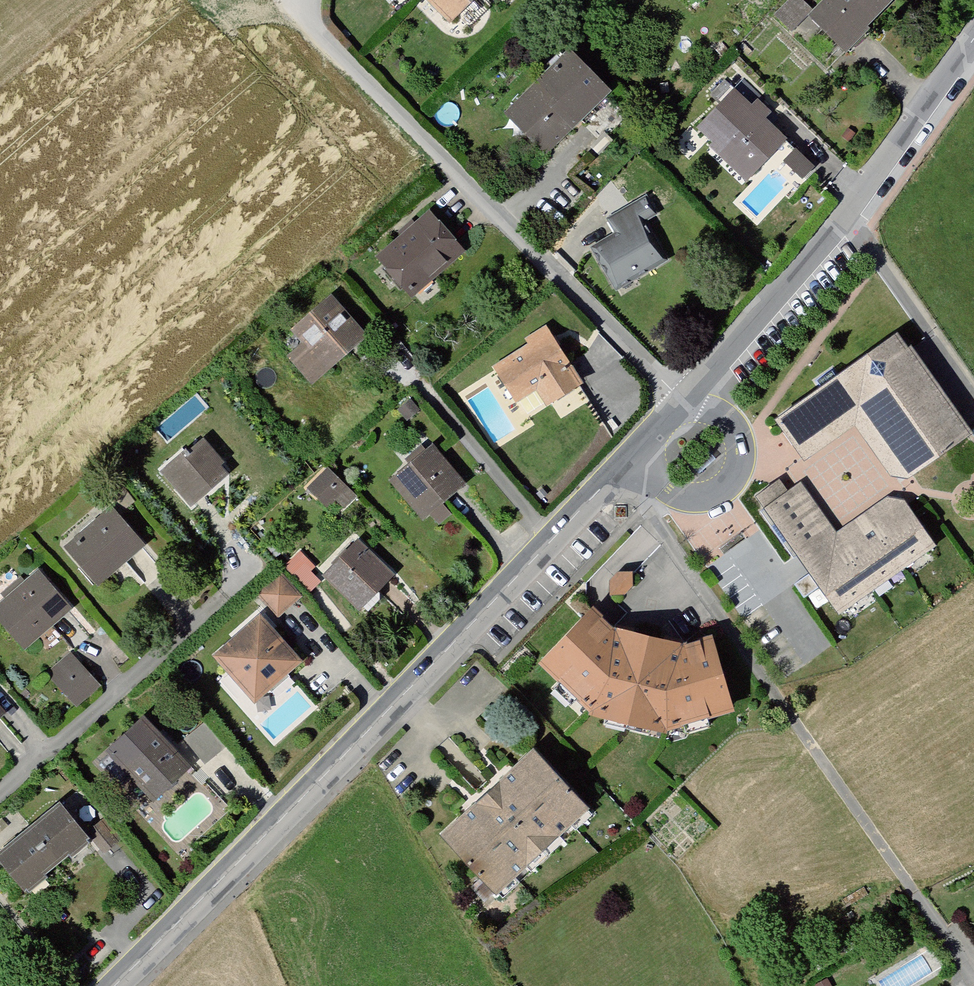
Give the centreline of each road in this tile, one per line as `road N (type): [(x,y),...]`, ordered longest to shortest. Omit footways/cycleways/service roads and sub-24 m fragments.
road 1 (residential): [(683,401),(114,985)]
road 2 (residential): [(683,401),(320,36),(302,0)]
road 3 (residential): [(973,46),(849,212),(683,401)]
road 4 (residential): [(229,531),(246,571),(0,794)]

